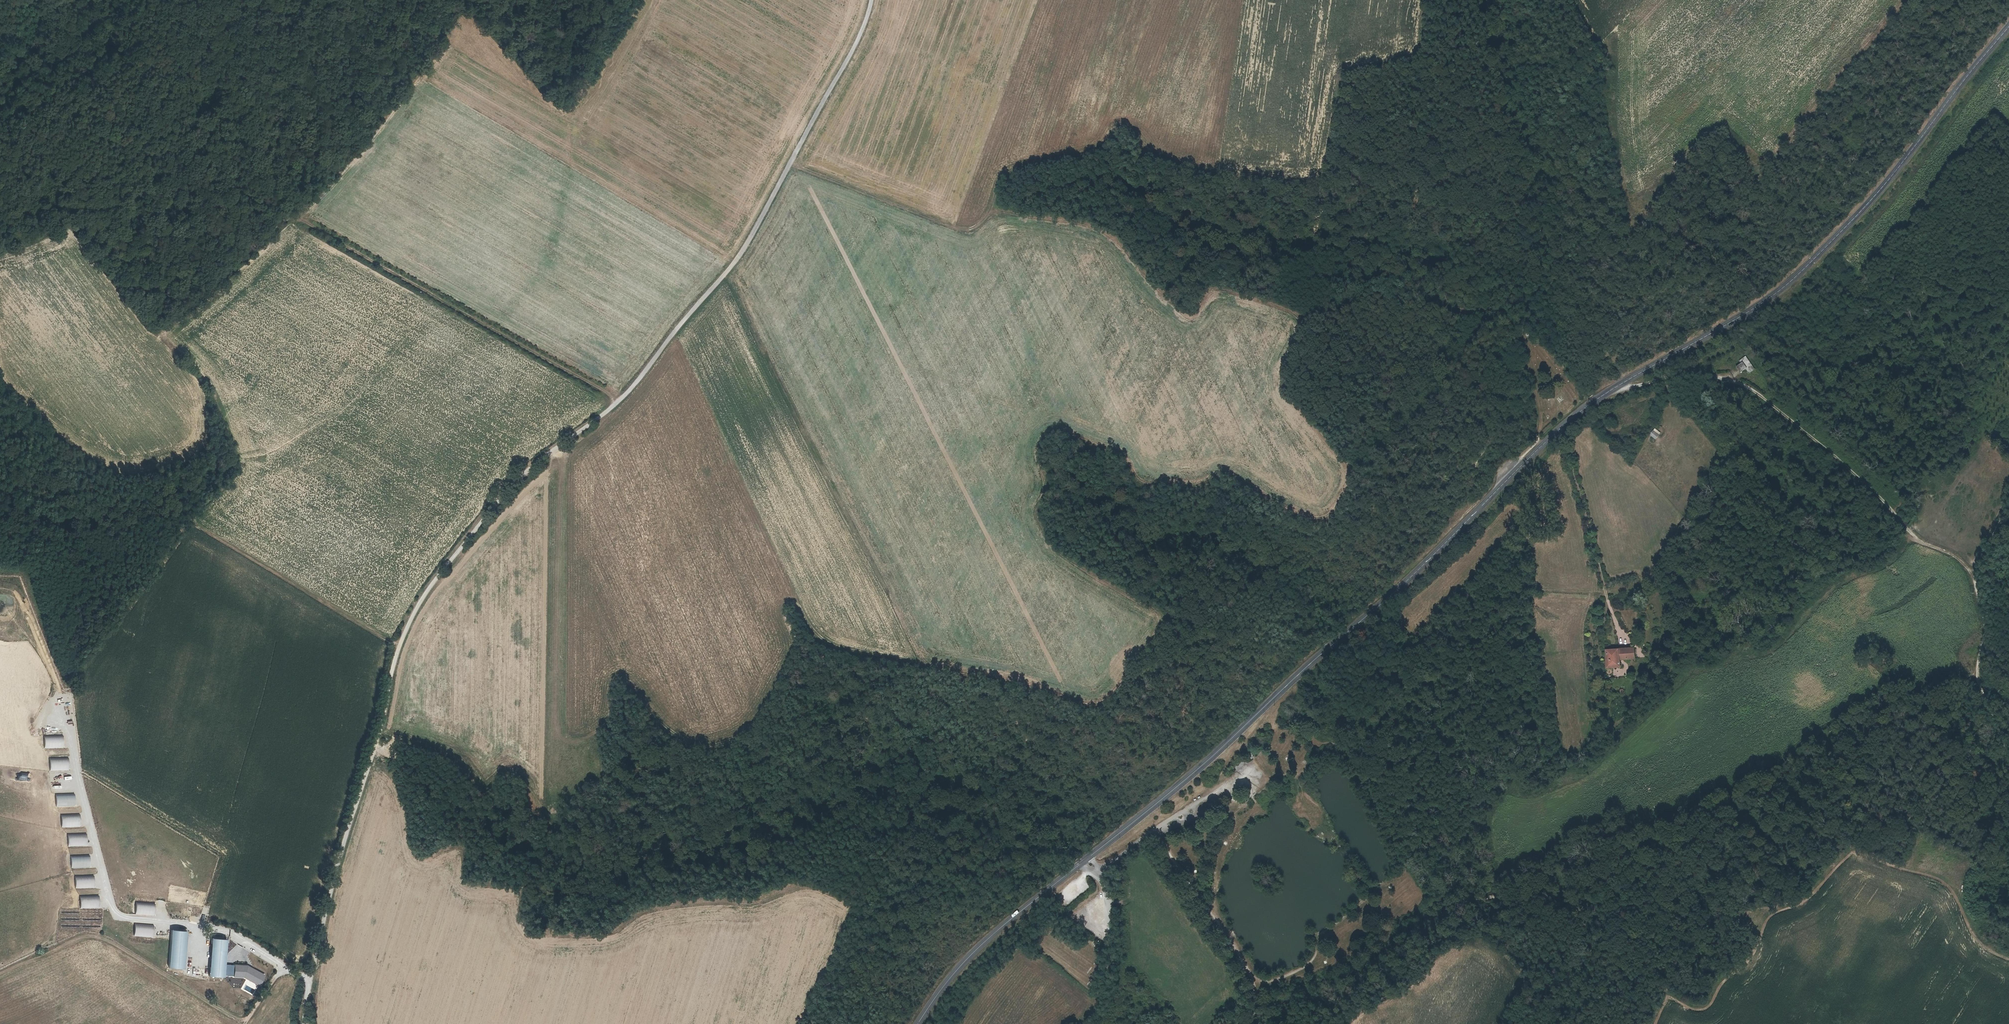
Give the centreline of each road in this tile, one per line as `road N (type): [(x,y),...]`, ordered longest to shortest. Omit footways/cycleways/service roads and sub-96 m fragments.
road 1 (track): [(786,163),(969,231),(993,209),(1109,232),(1199,321),(1217,287),(1292,311),(1305,322),(1278,393),(1349,470),(1323,518),(1225,468),(1198,485),(1139,477),(1118,446),(1051,424),(1040,443),(1045,485),(1033,513),(1059,551),(1163,611),(1162,623),(1107,692),(1078,698),(1016,678),(852,653),(821,644),(790,608),(792,652),(748,730),(689,743),(620,679),(607,723)]
road 2 (secondary): [(2008,25),(1881,190),(1796,275),(1583,409),(1222,747),(974,951),(917,1023)]
road 3 (track): [(869,0),(844,63),(737,252),(615,398),(524,472),(433,576),(392,642),(310,979),(286,971),(275,979),(245,1023)]
road 4 (track): [(163,332),(293,216),(461,0)]
road 5 (track): [(1618,386),(1684,372),(1740,383),(1885,505),(1911,537),(1967,566)]
road 6 (track): [(615,398),(293,216)]
road 7 (track): [(247,1021),(99,935),(0,974)]
road 8 (track): [(1082,1023),(1110,960),(1099,870),(1156,828)]
road 9 (track): [(1623,640),(1557,431)]

